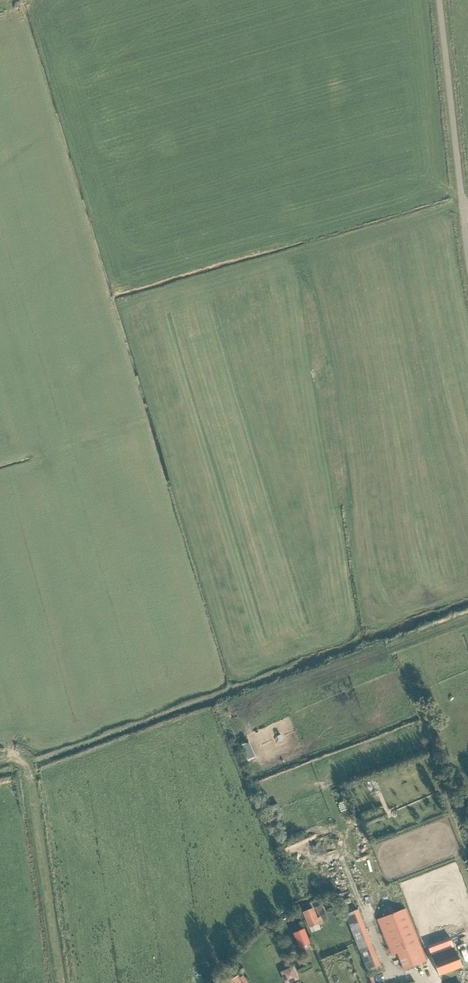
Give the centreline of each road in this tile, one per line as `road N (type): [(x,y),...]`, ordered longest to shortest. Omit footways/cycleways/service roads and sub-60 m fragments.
road 1 (unclassified): [(467,250),(436,0)]
road 2 (track): [(61,982),(28,773),(17,760),(0,760)]

